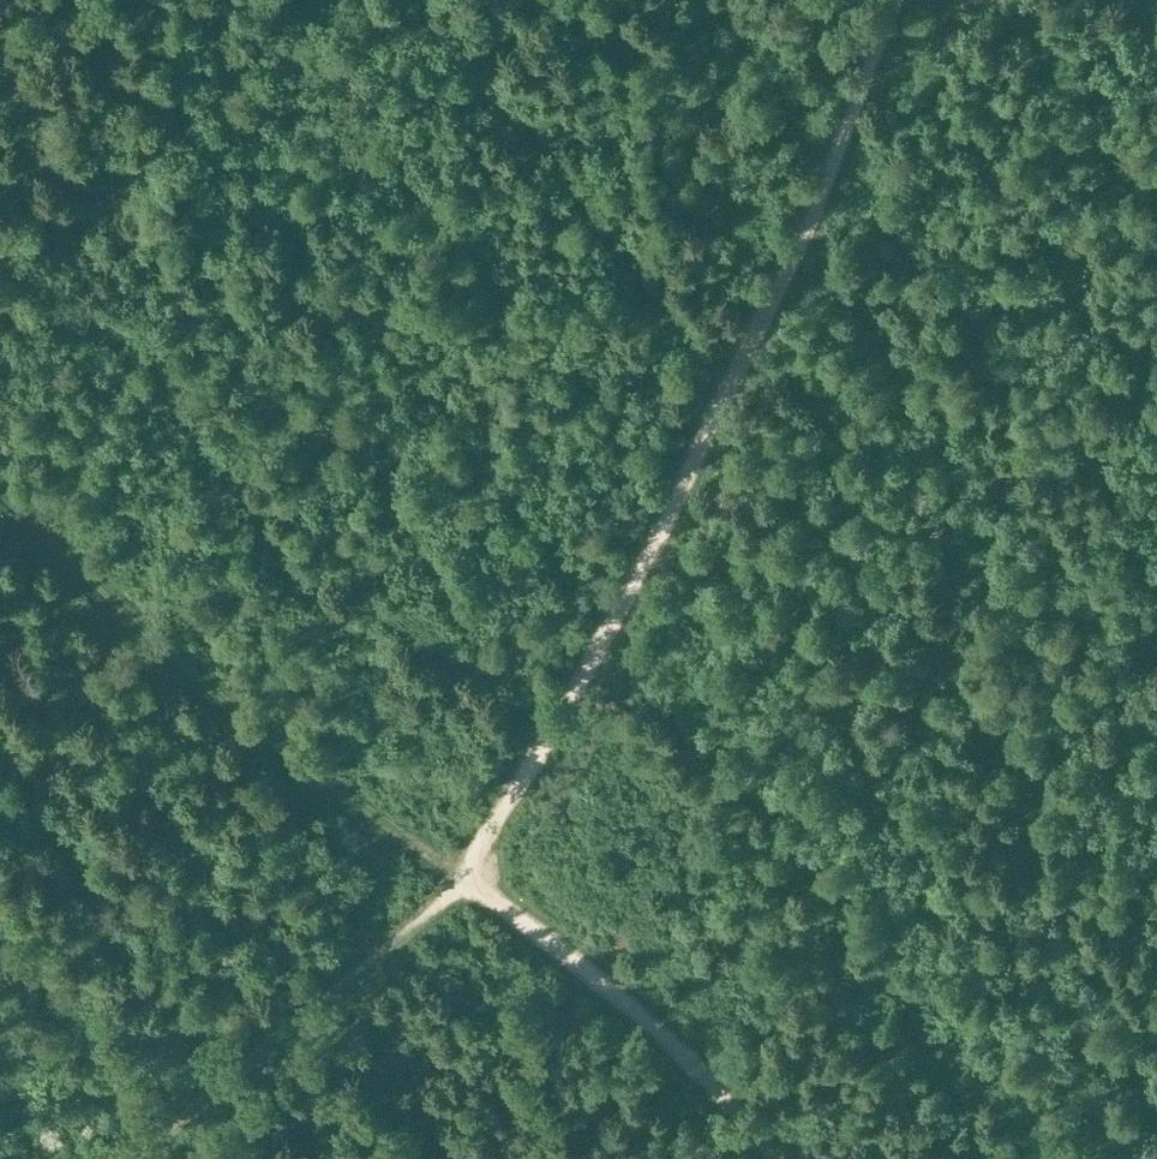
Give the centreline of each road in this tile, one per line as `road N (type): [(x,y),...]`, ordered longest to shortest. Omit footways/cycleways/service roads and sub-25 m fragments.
road 1 (track): [(458,874),(549,728),(725,383),(815,192),(890,0)]
road 2 (track): [(0,490),(244,717),(458,874)]
road 3 (track): [(132,1158),(458,874)]
road 4 (track): [(458,874),(570,955),(680,1050),(776,1158)]

